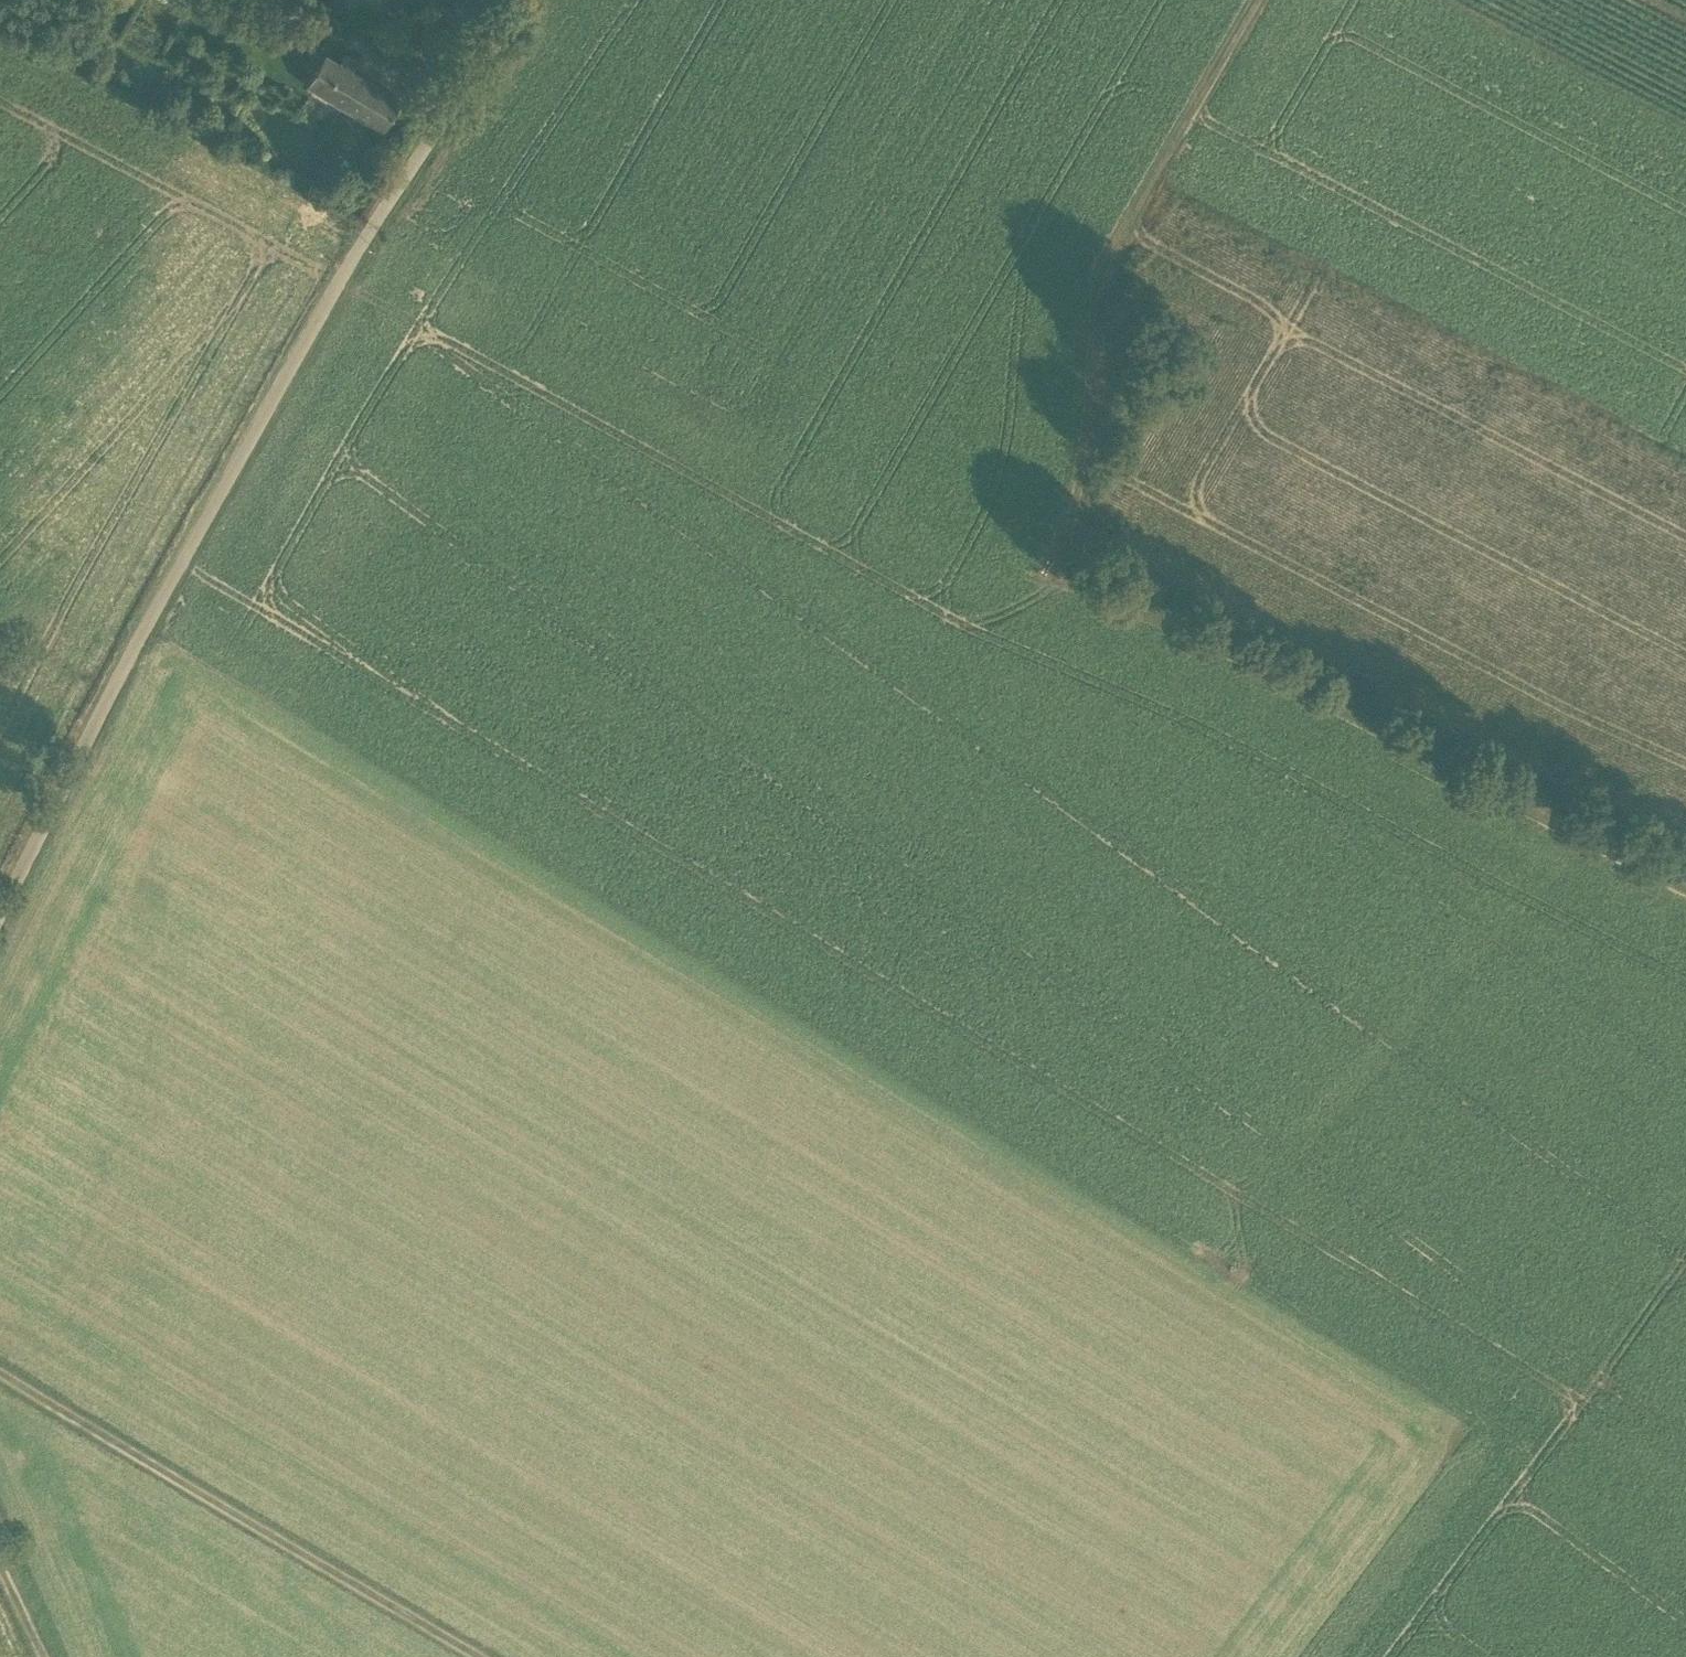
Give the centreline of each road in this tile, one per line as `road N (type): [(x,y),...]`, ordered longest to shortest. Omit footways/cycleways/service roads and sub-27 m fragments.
road 1 (track): [(1685,895),(1090,565),(1073,546),(1124,366),(1106,285),(1128,231),(1259,0)]
road 2 (unclassified): [(0,913),(292,359),(526,0)]
road 3 (track): [(487,1656),(0,1367)]

